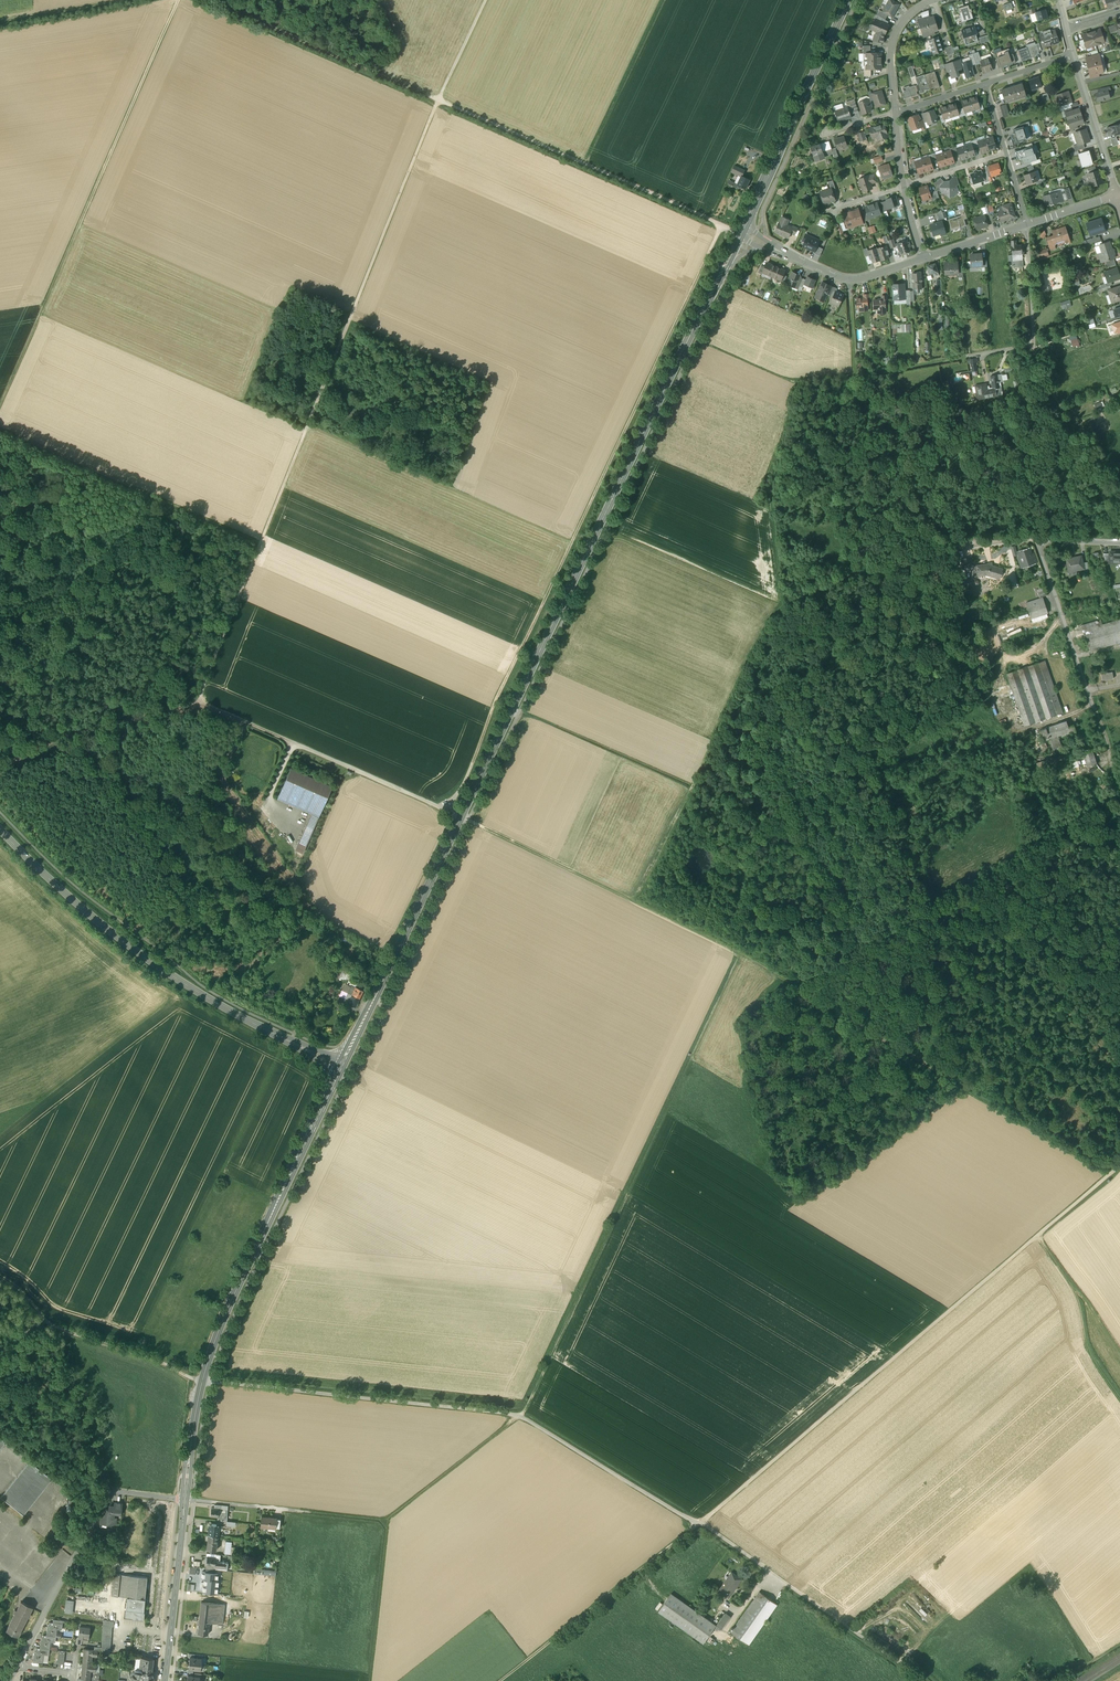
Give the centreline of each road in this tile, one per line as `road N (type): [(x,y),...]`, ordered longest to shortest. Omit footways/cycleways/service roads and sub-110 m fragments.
road 1 (primary): [(340,1066),(730,258)]
road 2 (track): [(642,905),(786,611),(772,480),(804,384),(973,359)]
road 3 (track): [(438,101),(196,702)]
road 4 (track): [(721,225),(446,810)]
road 5 (track): [(297,746),(464,818),(796,985)]
road 6 (track): [(522,1416),(745,956)]
road 7 (primary): [(185,1499),(196,1411),(216,1348),(340,1066)]
road 8 (track): [(1038,1236),(701,1527)]
road 9 (track): [(0,407),(178,0)]
road 10 (tertiary): [(0,831),(147,960),(340,1066)]
road 11 (track): [(796,985),(1109,1175)]
road 12 (track): [(438,101),(741,235)]
road 13 (track): [(371,1680),(387,1523),(518,1416)]
road 14 (track): [(260,545),(0,429)]
road 15 (residential): [(185,1499),(108,1491),(16,1667)]
road 16 (primary): [(741,235),(848,0)]
road 17 (track): [(203,0),(438,101)]
road 18 (track): [(505,1680),(701,1527)]
road 19 (residential): [(1035,540),(1113,772)]
road 20 (track): [(196,702),(65,737),(0,764)]
road 21 (track): [(786,611),(962,547)]
road 22 (residential): [(1027,224),(1033,348),(973,359)]
road 23 (track): [(1038,1236),(1074,1290),(1089,1350),(1119,1398)]
road 24 (primary): [(165,1680),(185,1499)]
road 25 (track): [(585,163),(663,0)]
road 26 (residential): [(766,247),(849,280),(923,258)]
road 27 (track): [(49,1328),(205,1381)]
road 28 (track): [(923,1680),(793,1589)]
road 29 (residential): [(1072,55),(1116,197)]
road 30 (track): [(1033,348),(1055,400),(1088,431),(1105,472)]
road 31 (residential): [(895,113),(894,36),(935,0)]
road 32 (track): [(0,23),(127,0)]

